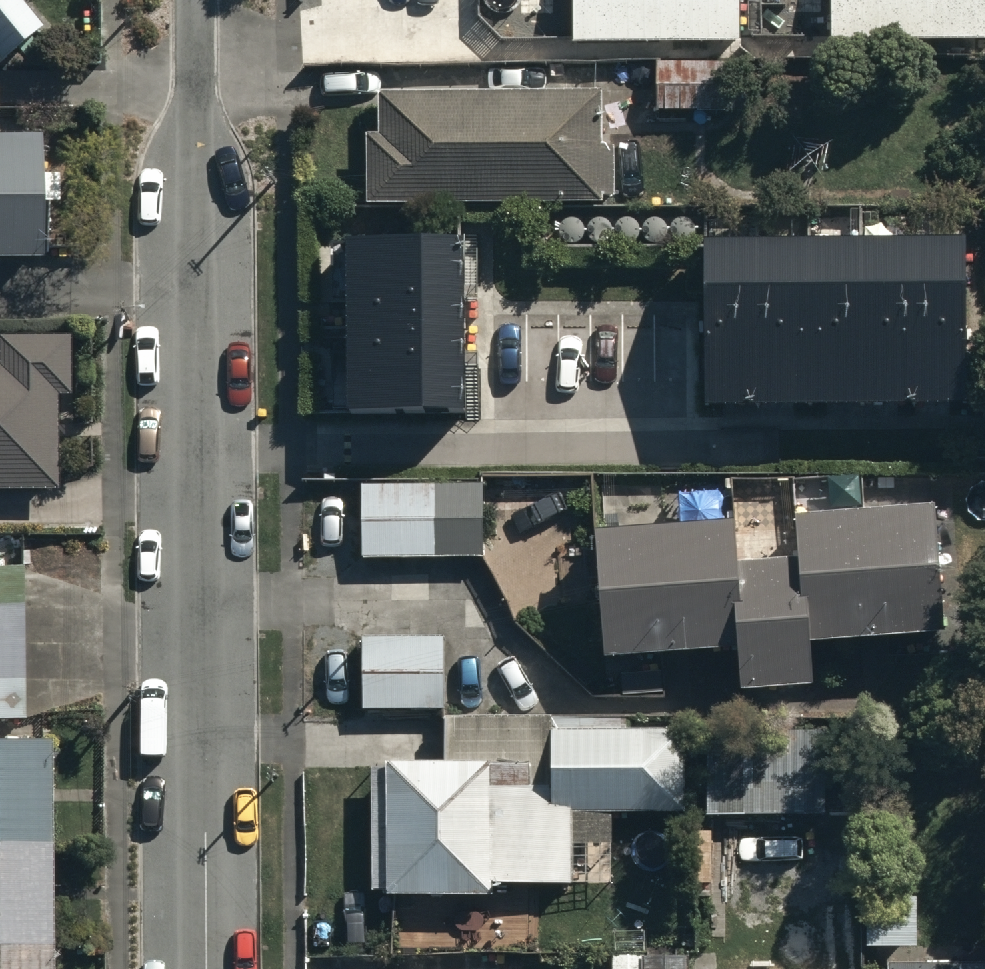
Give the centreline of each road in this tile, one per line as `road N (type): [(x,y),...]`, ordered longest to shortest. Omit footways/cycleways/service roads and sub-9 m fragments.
road 1 (residential): [(206,968),(197,0)]

